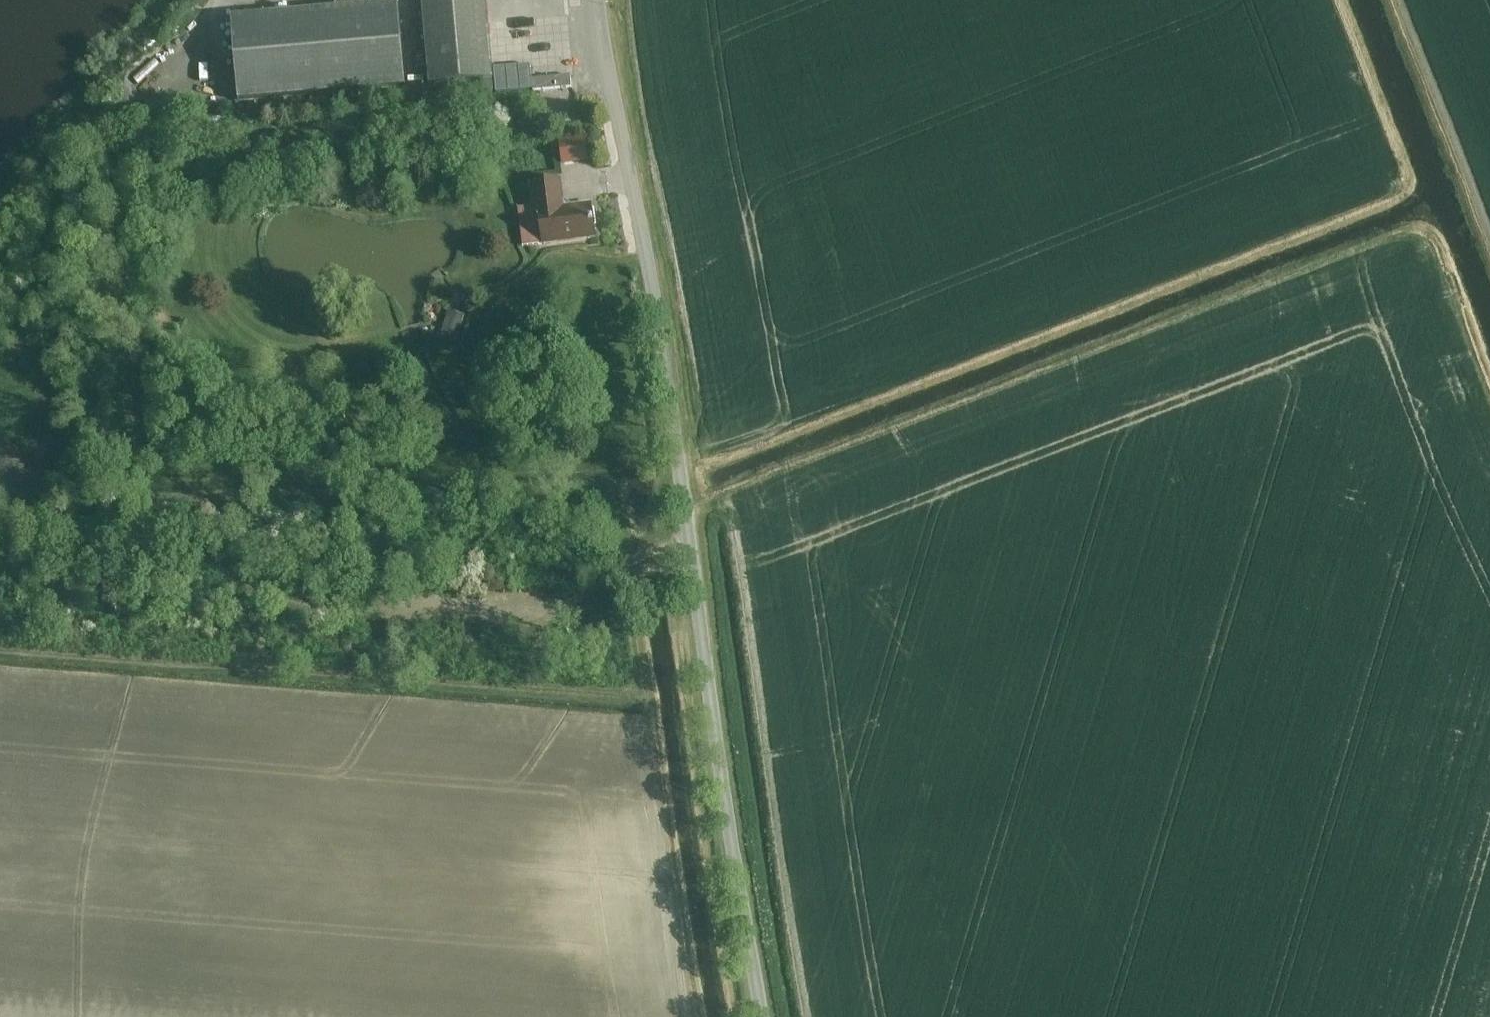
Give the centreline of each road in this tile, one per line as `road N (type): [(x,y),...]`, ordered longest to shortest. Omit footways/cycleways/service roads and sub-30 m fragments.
road 1 (unclassified): [(782,1016),(766,887),(681,471),(600,0)]

